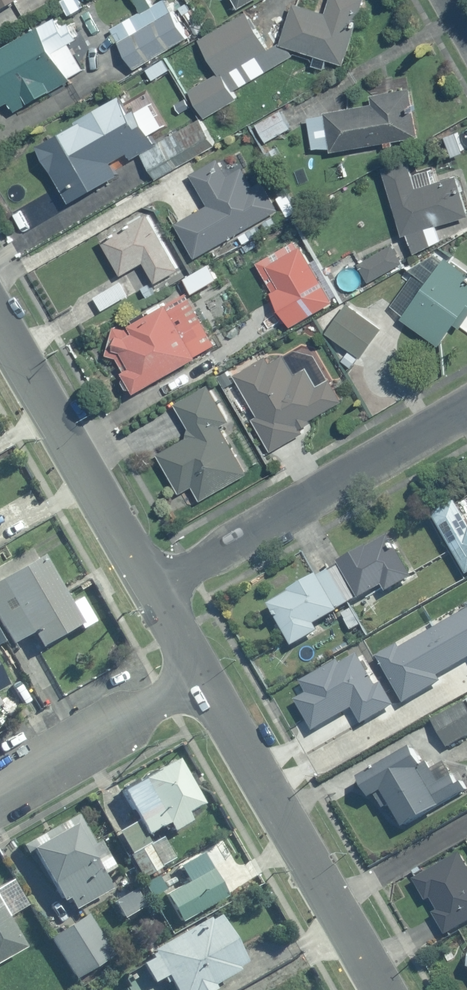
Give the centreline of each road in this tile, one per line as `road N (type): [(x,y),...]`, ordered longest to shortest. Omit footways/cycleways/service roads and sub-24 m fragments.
road 1 (residential): [(383,989),(203,675)]
road 2 (residential): [(157,595),(466,408)]
road 3 (residential): [(157,595),(0,324)]
road 4 (residential): [(203,675),(0,793)]

